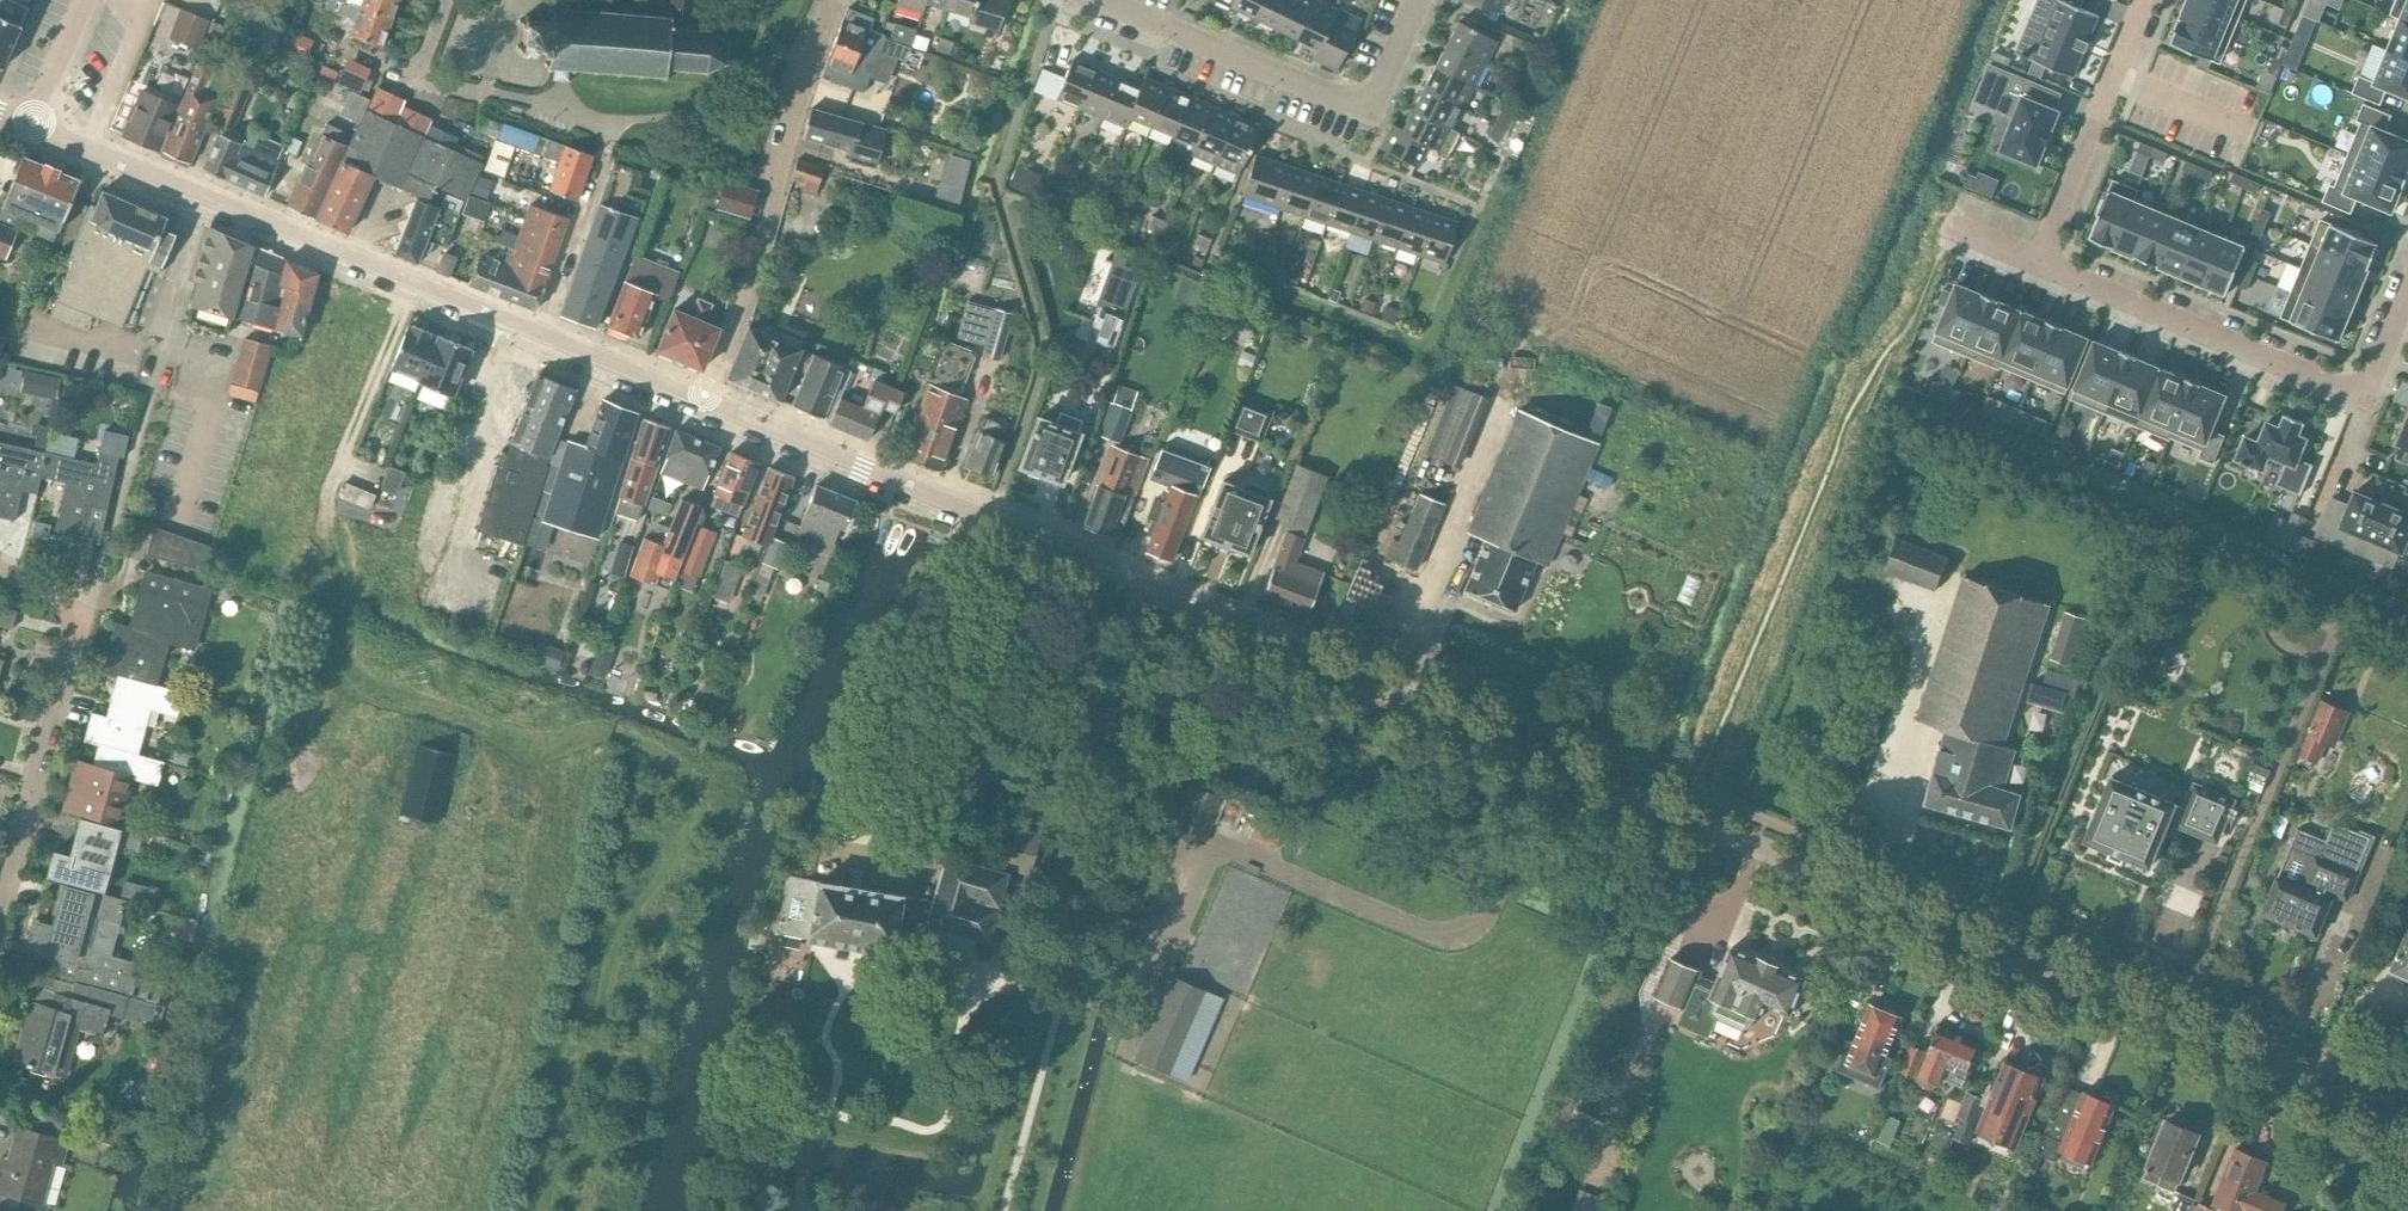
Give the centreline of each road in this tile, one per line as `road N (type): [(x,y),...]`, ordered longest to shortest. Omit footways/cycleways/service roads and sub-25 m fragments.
road 1 (tertiary): [(1257,634),(2407,1117)]
road 2 (track): [(411,282),(324,499),(339,579),(342,668),(371,690),(535,743),(629,738),(662,757),(680,790),(676,850),(624,927),(611,965),(599,1032),(607,1081),(602,1109),(552,1167),(540,1210)]
road 3 (tertiary): [(707,400),(33,128)]
road 4 (tertiary): [(1257,634),(707,400)]
road 5 (residential): [(2036,263),(2364,397),(2407,289)]
road 6 (residential): [(707,400),(758,265),(804,83),(835,0)]
road 7 (residential): [(1100,0),(1366,111),(1416,0)]
road 8 (residential): [(0,902),(78,618),(0,570)]
road 9 (residential): [(2144,0),(2036,263)]
road 10 (residential): [(444,0),(420,75),(528,102)]
road 11 (residential): [(33,128),(86,0)]

